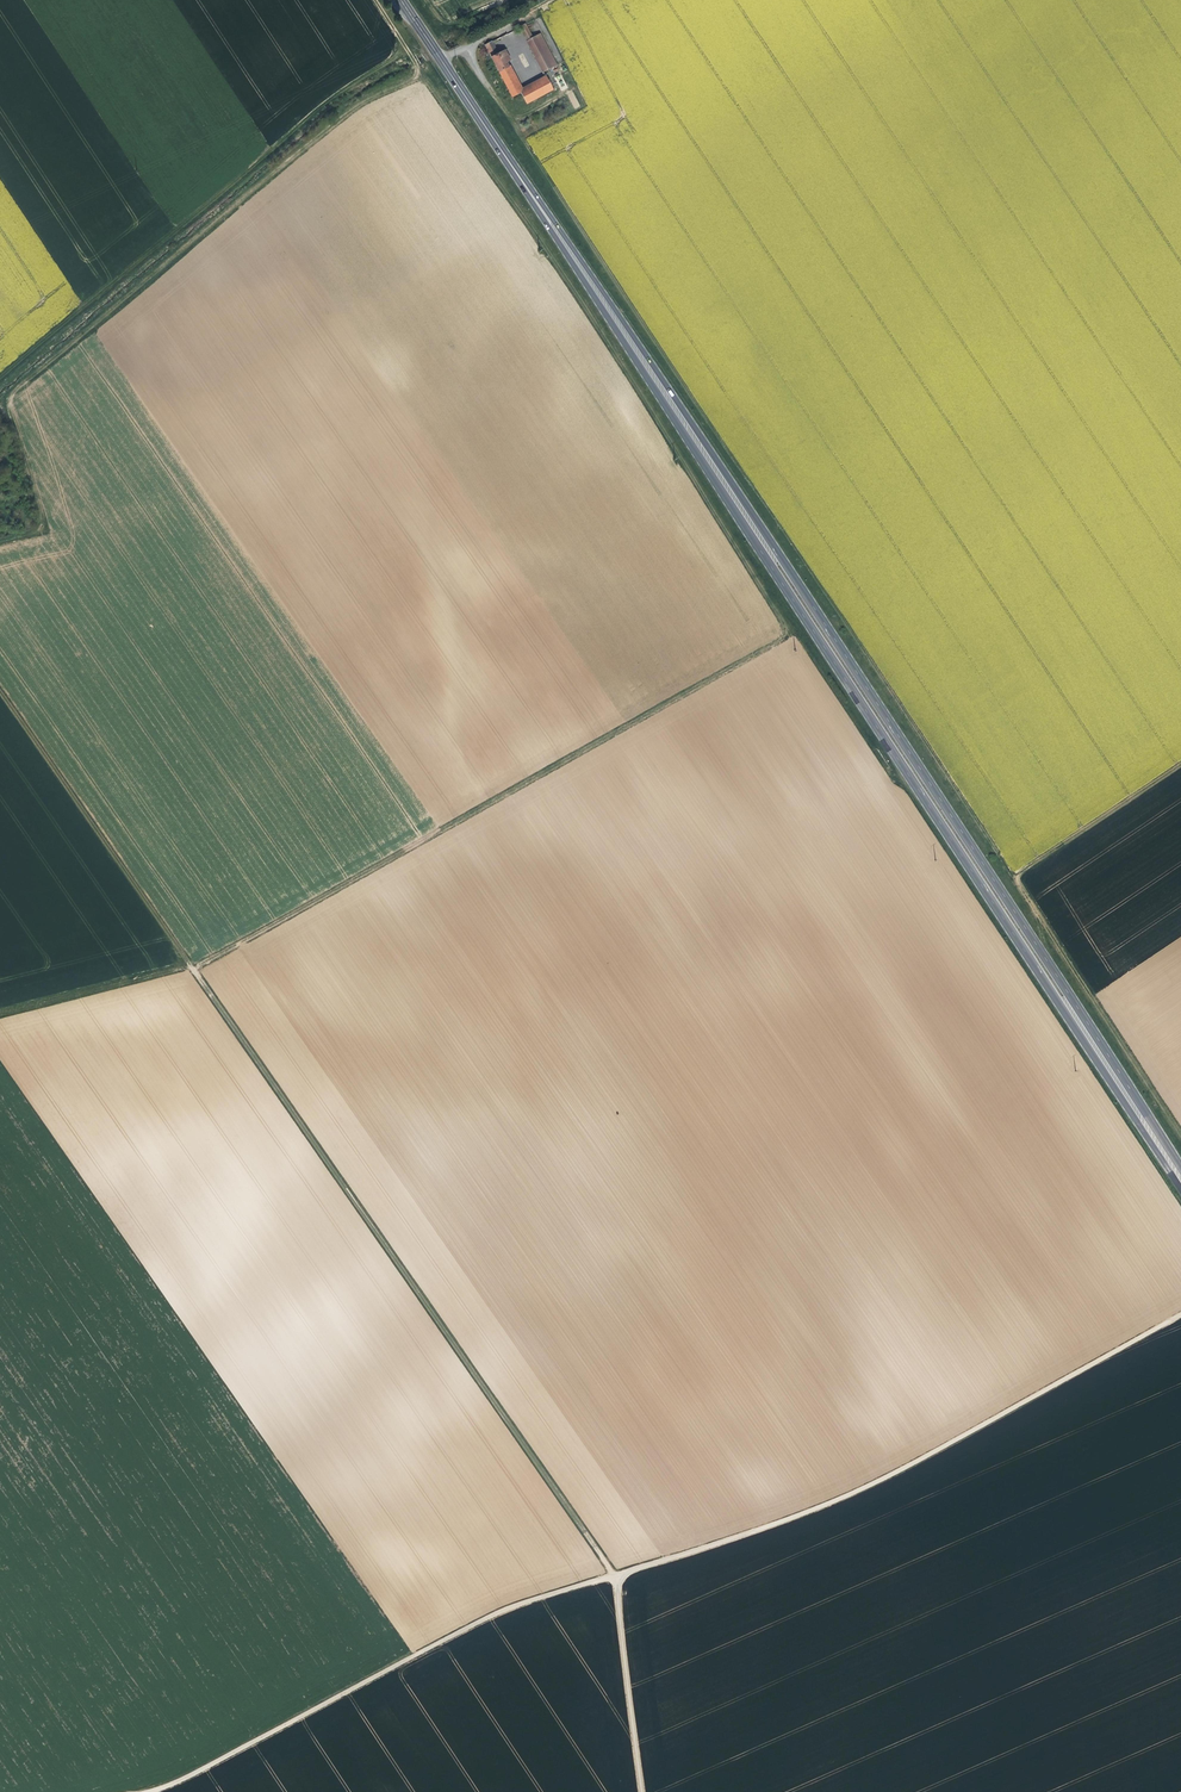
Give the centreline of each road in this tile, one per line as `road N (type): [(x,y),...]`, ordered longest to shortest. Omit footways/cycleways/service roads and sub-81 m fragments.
road 1 (track): [(421,74),(536,234),(794,633),(203,961),(0,1014)]
road 2 (primary): [(493,139),(1180,1187)]
road 3 (primary): [(1180,1166),(630,330),(493,139)]
road 4 (track): [(483,81),(1013,874),(1180,762)]
road 5 (track): [(614,1575),(0,696)]
road 6 (unclassified): [(614,1575),(786,1522),(938,1452),(1180,1314)]
road 7 (track): [(376,0),(421,74),(349,109),(11,394)]
road 8 (track): [(0,380),(332,96),(405,46)]
road 9 (unclassified): [(147,1791),(190,1779),(488,1616),(614,1575)]
road 10 (unclassified): [(614,1575),(641,1791)]

